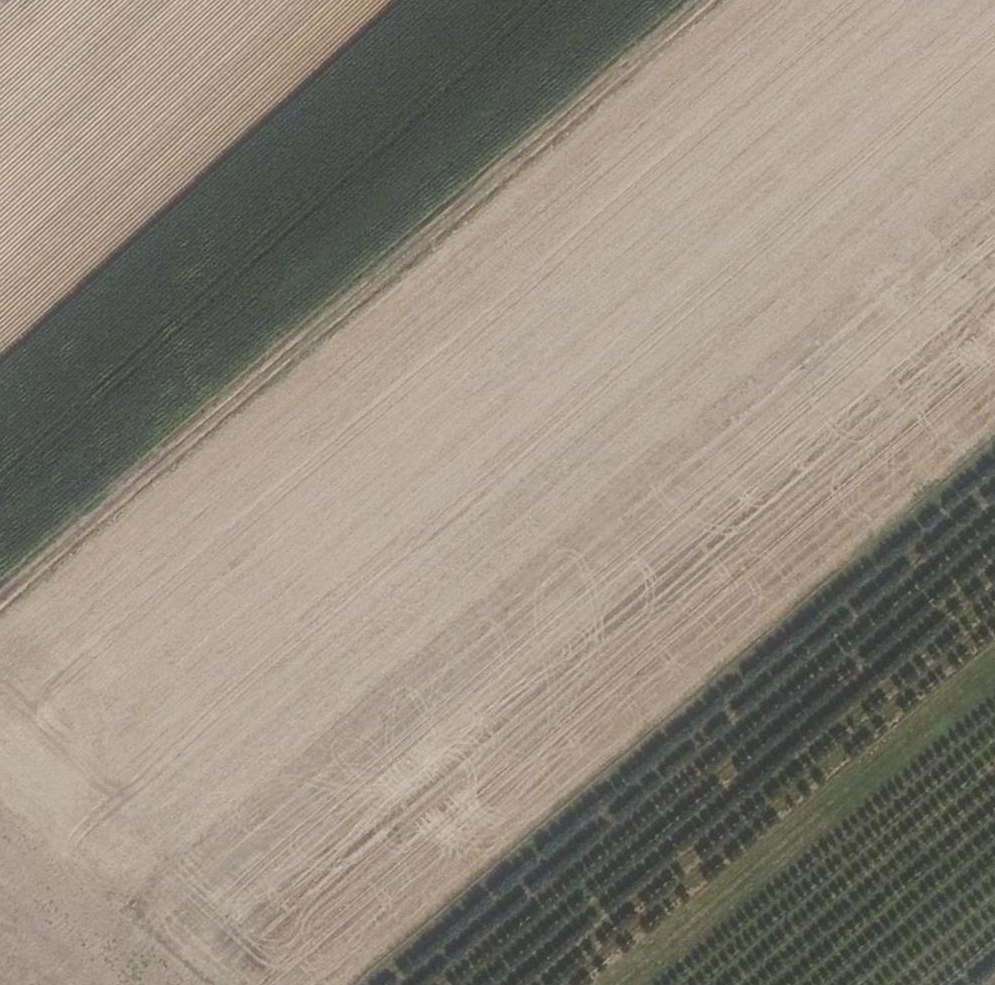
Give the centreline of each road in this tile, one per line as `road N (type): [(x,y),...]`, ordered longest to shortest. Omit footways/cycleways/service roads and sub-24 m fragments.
road 1 (track): [(701,0),(0,609)]

